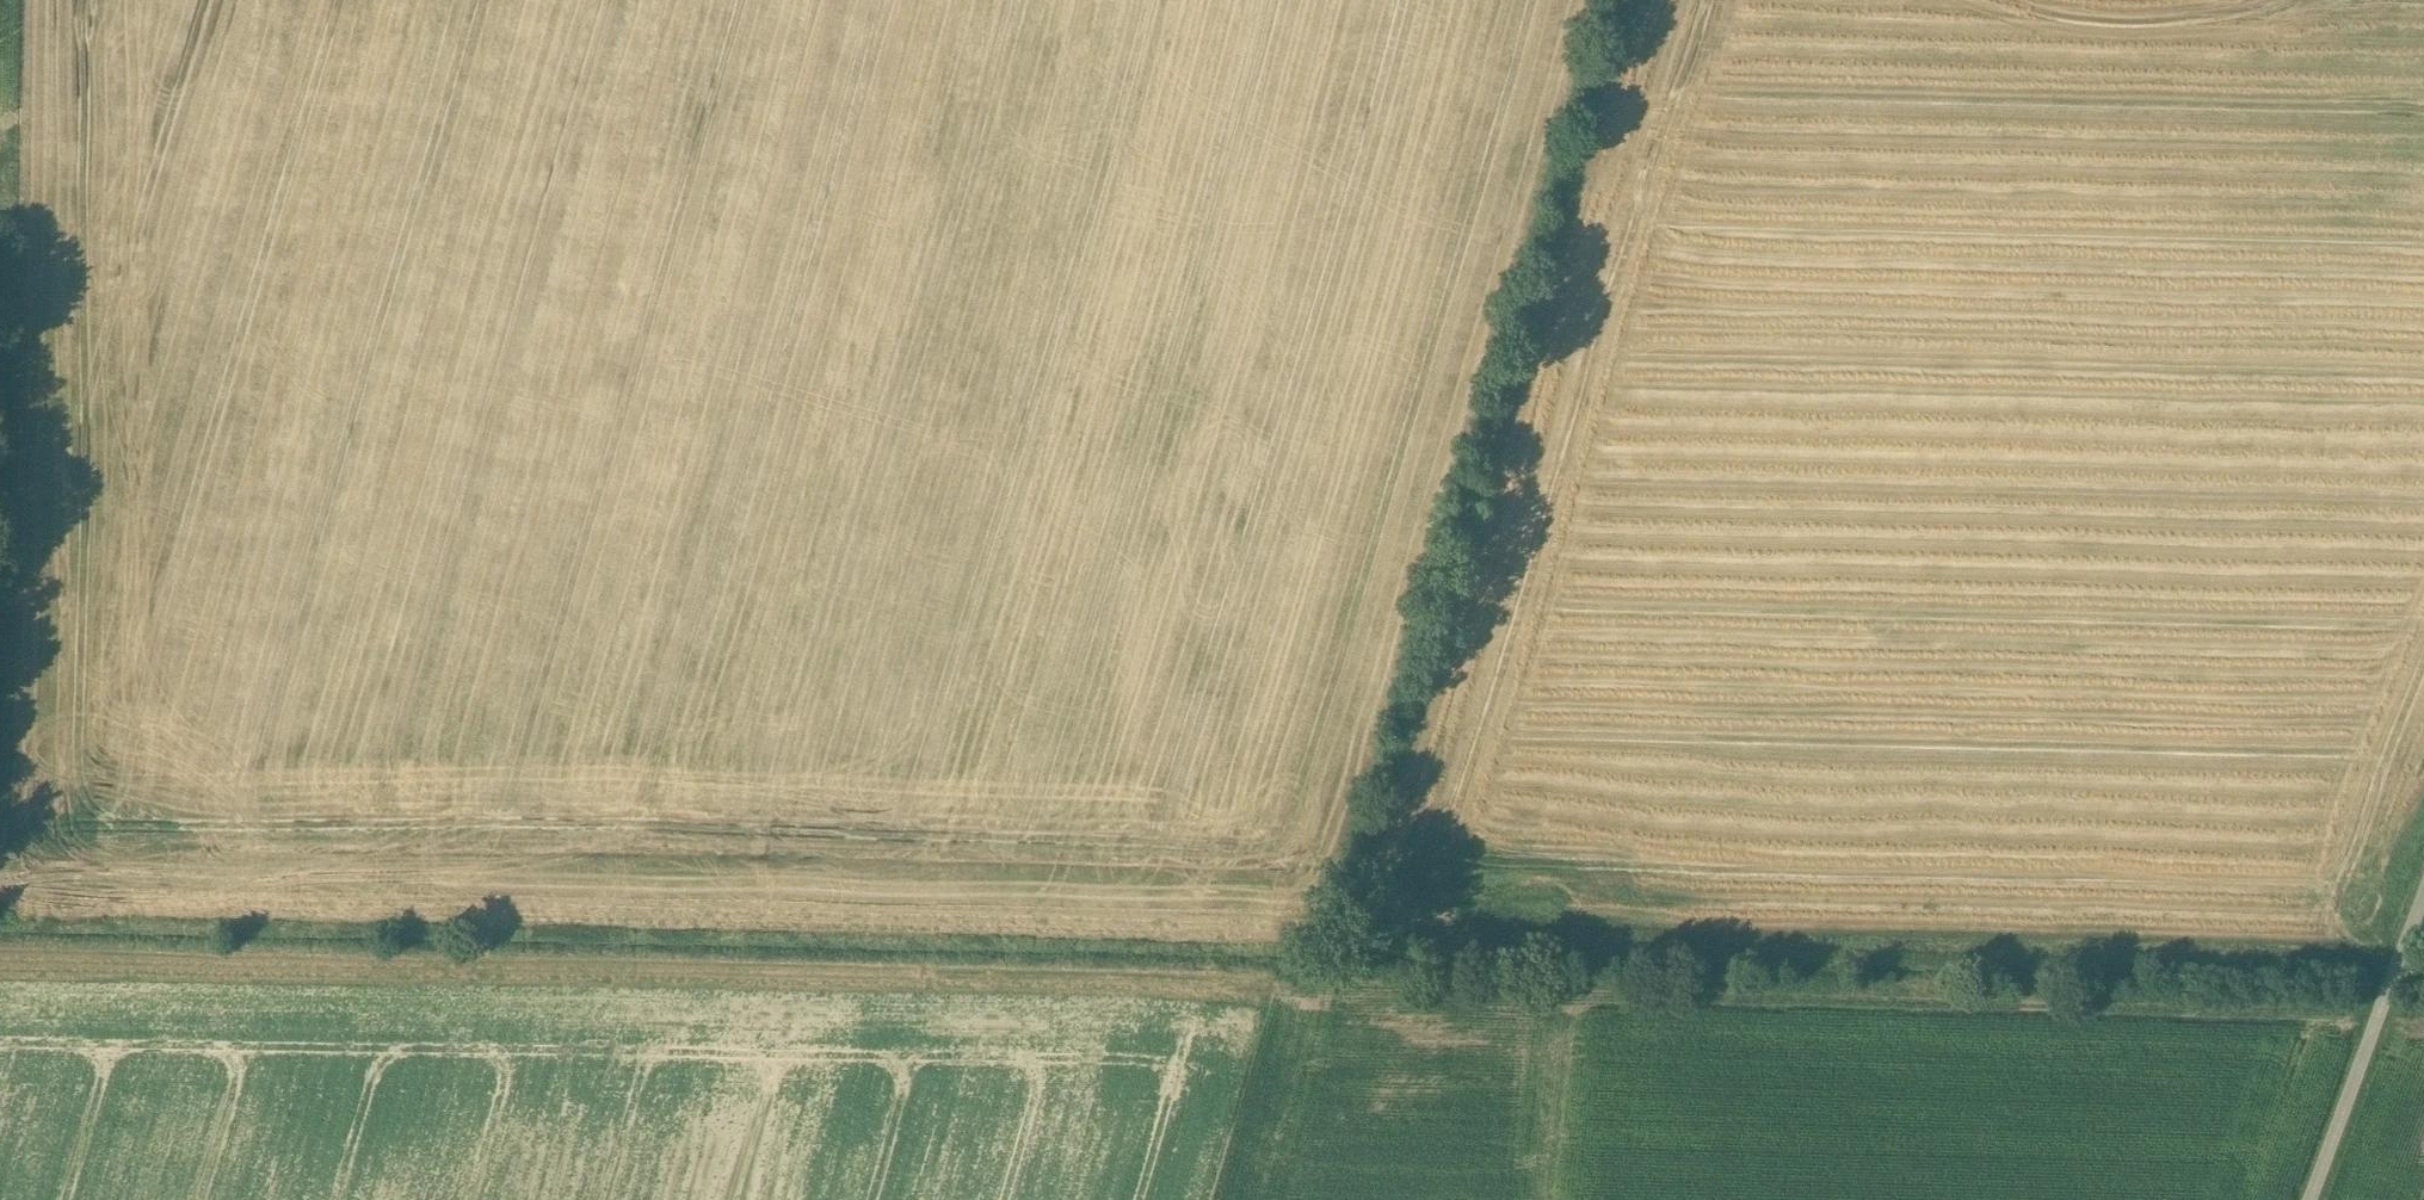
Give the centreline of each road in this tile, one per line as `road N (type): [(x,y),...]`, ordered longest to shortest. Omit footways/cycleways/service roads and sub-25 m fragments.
road 1 (unclassified): [(2423,897),(2309,1199)]

